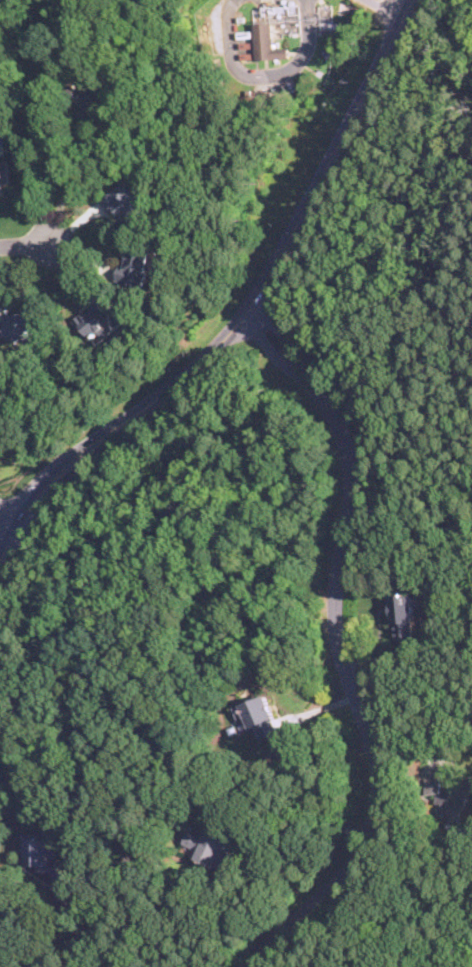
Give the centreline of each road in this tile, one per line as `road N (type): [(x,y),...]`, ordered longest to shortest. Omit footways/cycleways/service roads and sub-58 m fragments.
road 1 (residential): [(248,306),(326,399),(346,437),(351,503),(334,606),(375,771),(364,839),(251,966)]
road 2 (primary): [(0,564),(54,474),(191,368),(248,306),(412,0)]

